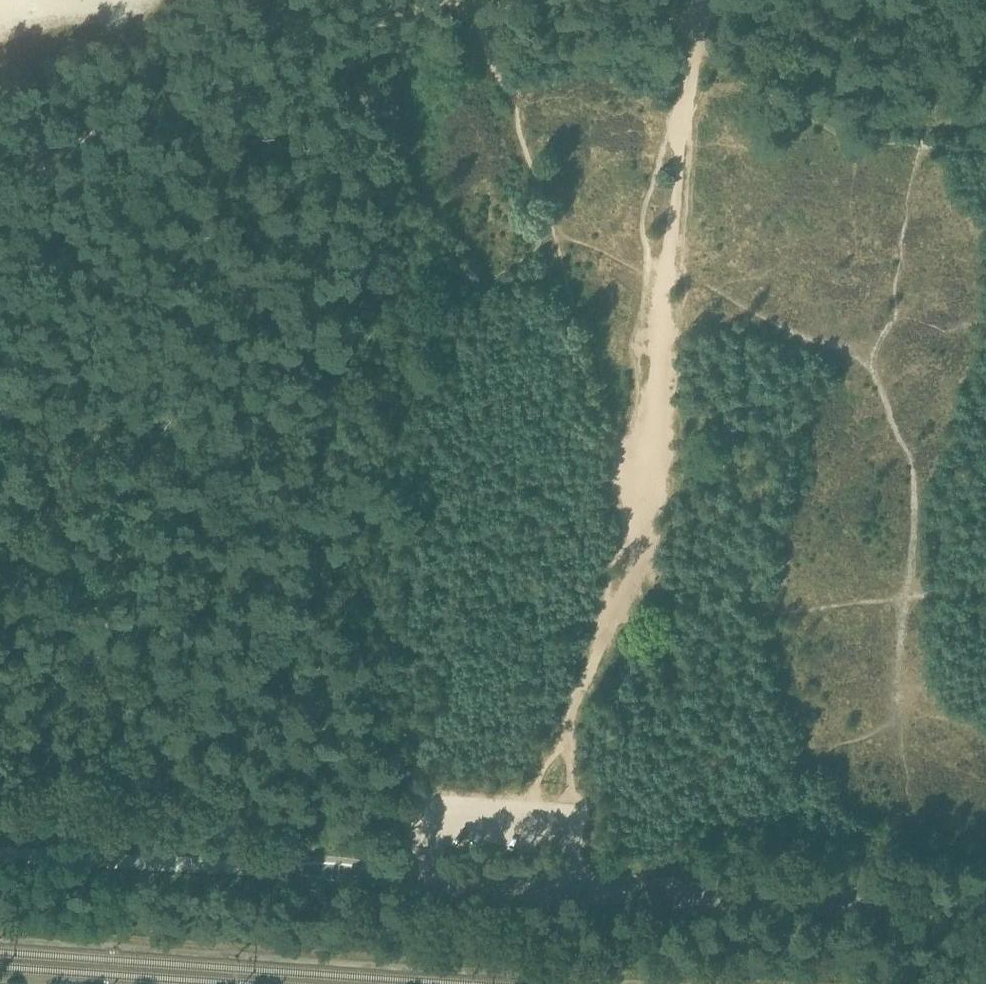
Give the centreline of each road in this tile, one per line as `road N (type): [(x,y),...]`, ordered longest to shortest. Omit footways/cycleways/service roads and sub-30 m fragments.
road 1 (unclassified): [(985,907),(0,854)]

